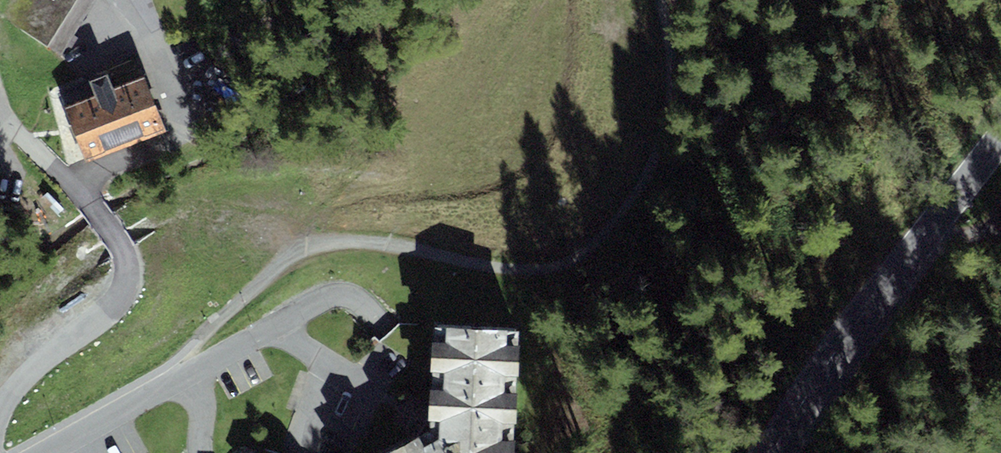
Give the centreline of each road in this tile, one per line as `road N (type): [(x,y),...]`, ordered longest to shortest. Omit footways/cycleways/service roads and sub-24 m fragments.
road 1 (track): [(660,0),(672,86),(667,126),(627,209),(595,245),(556,268),(533,271),(372,243),(299,251),(201,340),(185,374)]
road 2 (unclassified): [(776,452),(945,207),(1000,139)]
road 3 (residential): [(44,452),(328,297)]

